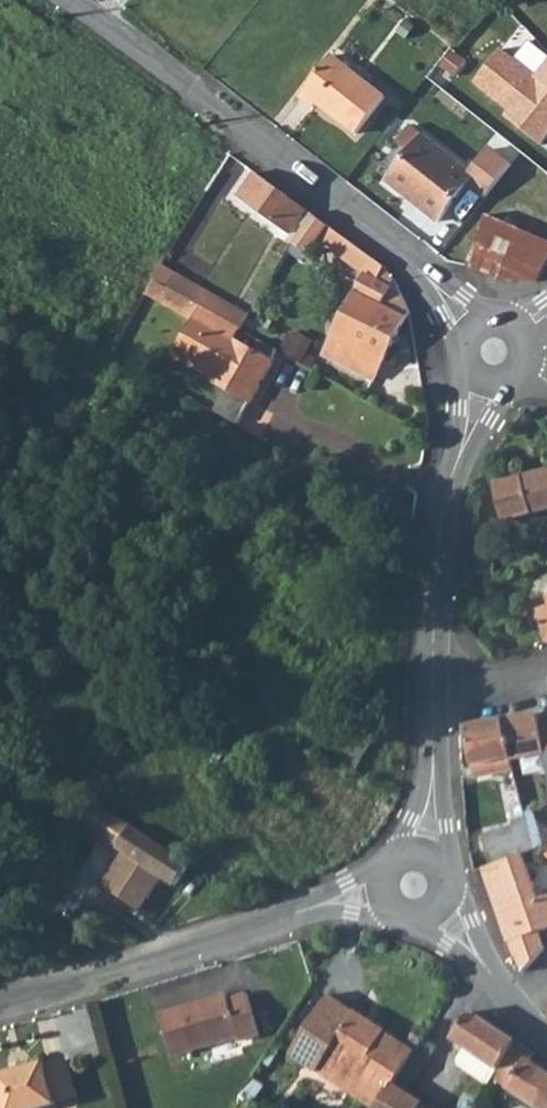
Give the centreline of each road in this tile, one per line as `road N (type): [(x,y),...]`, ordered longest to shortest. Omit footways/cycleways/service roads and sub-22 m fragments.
road 1 (tertiary): [(74,0),(425,277),(496,357)]
road 2 (residential): [(0,1003),(411,887)]
road 3 (tertiary): [(496,357),(449,486),(433,693)]
road 4 (tertiary): [(433,693),(427,822),(411,887)]
road 5 (tertiary): [(411,887),(457,928),(519,1013)]

